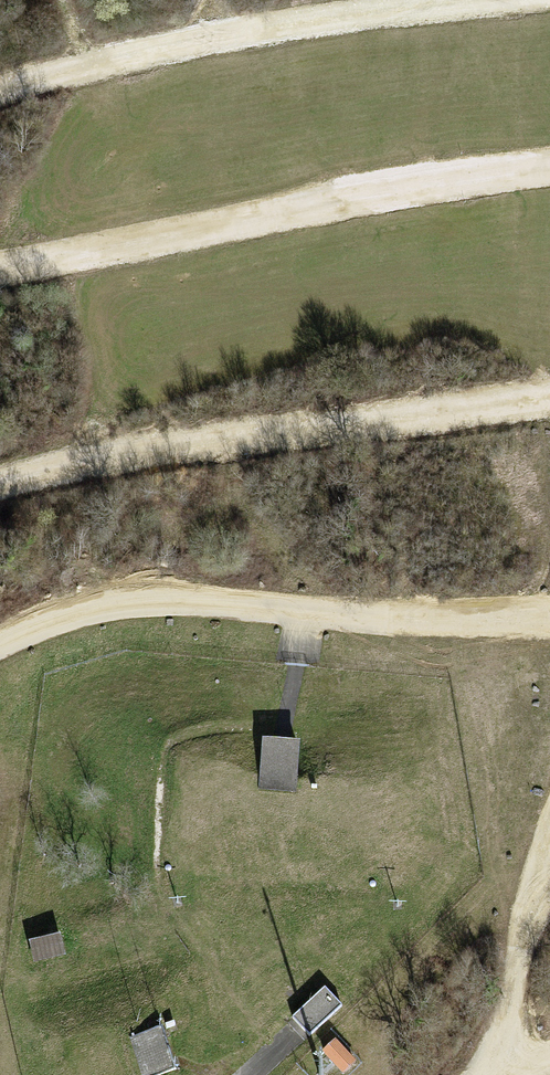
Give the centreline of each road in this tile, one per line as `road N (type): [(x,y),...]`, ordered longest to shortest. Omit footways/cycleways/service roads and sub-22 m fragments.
road 1 (trunk): [(82,0),(255,1074)]
road 2 (track): [(549,169),(442,180),(0,273)]
road 3 (track): [(0,646),(151,601),(549,620)]
road 4 (track): [(0,484),(549,396)]
road 5 (track): [(0,92),(122,58),(467,0)]
road 6 (track): [(549,839),(488,1074)]

